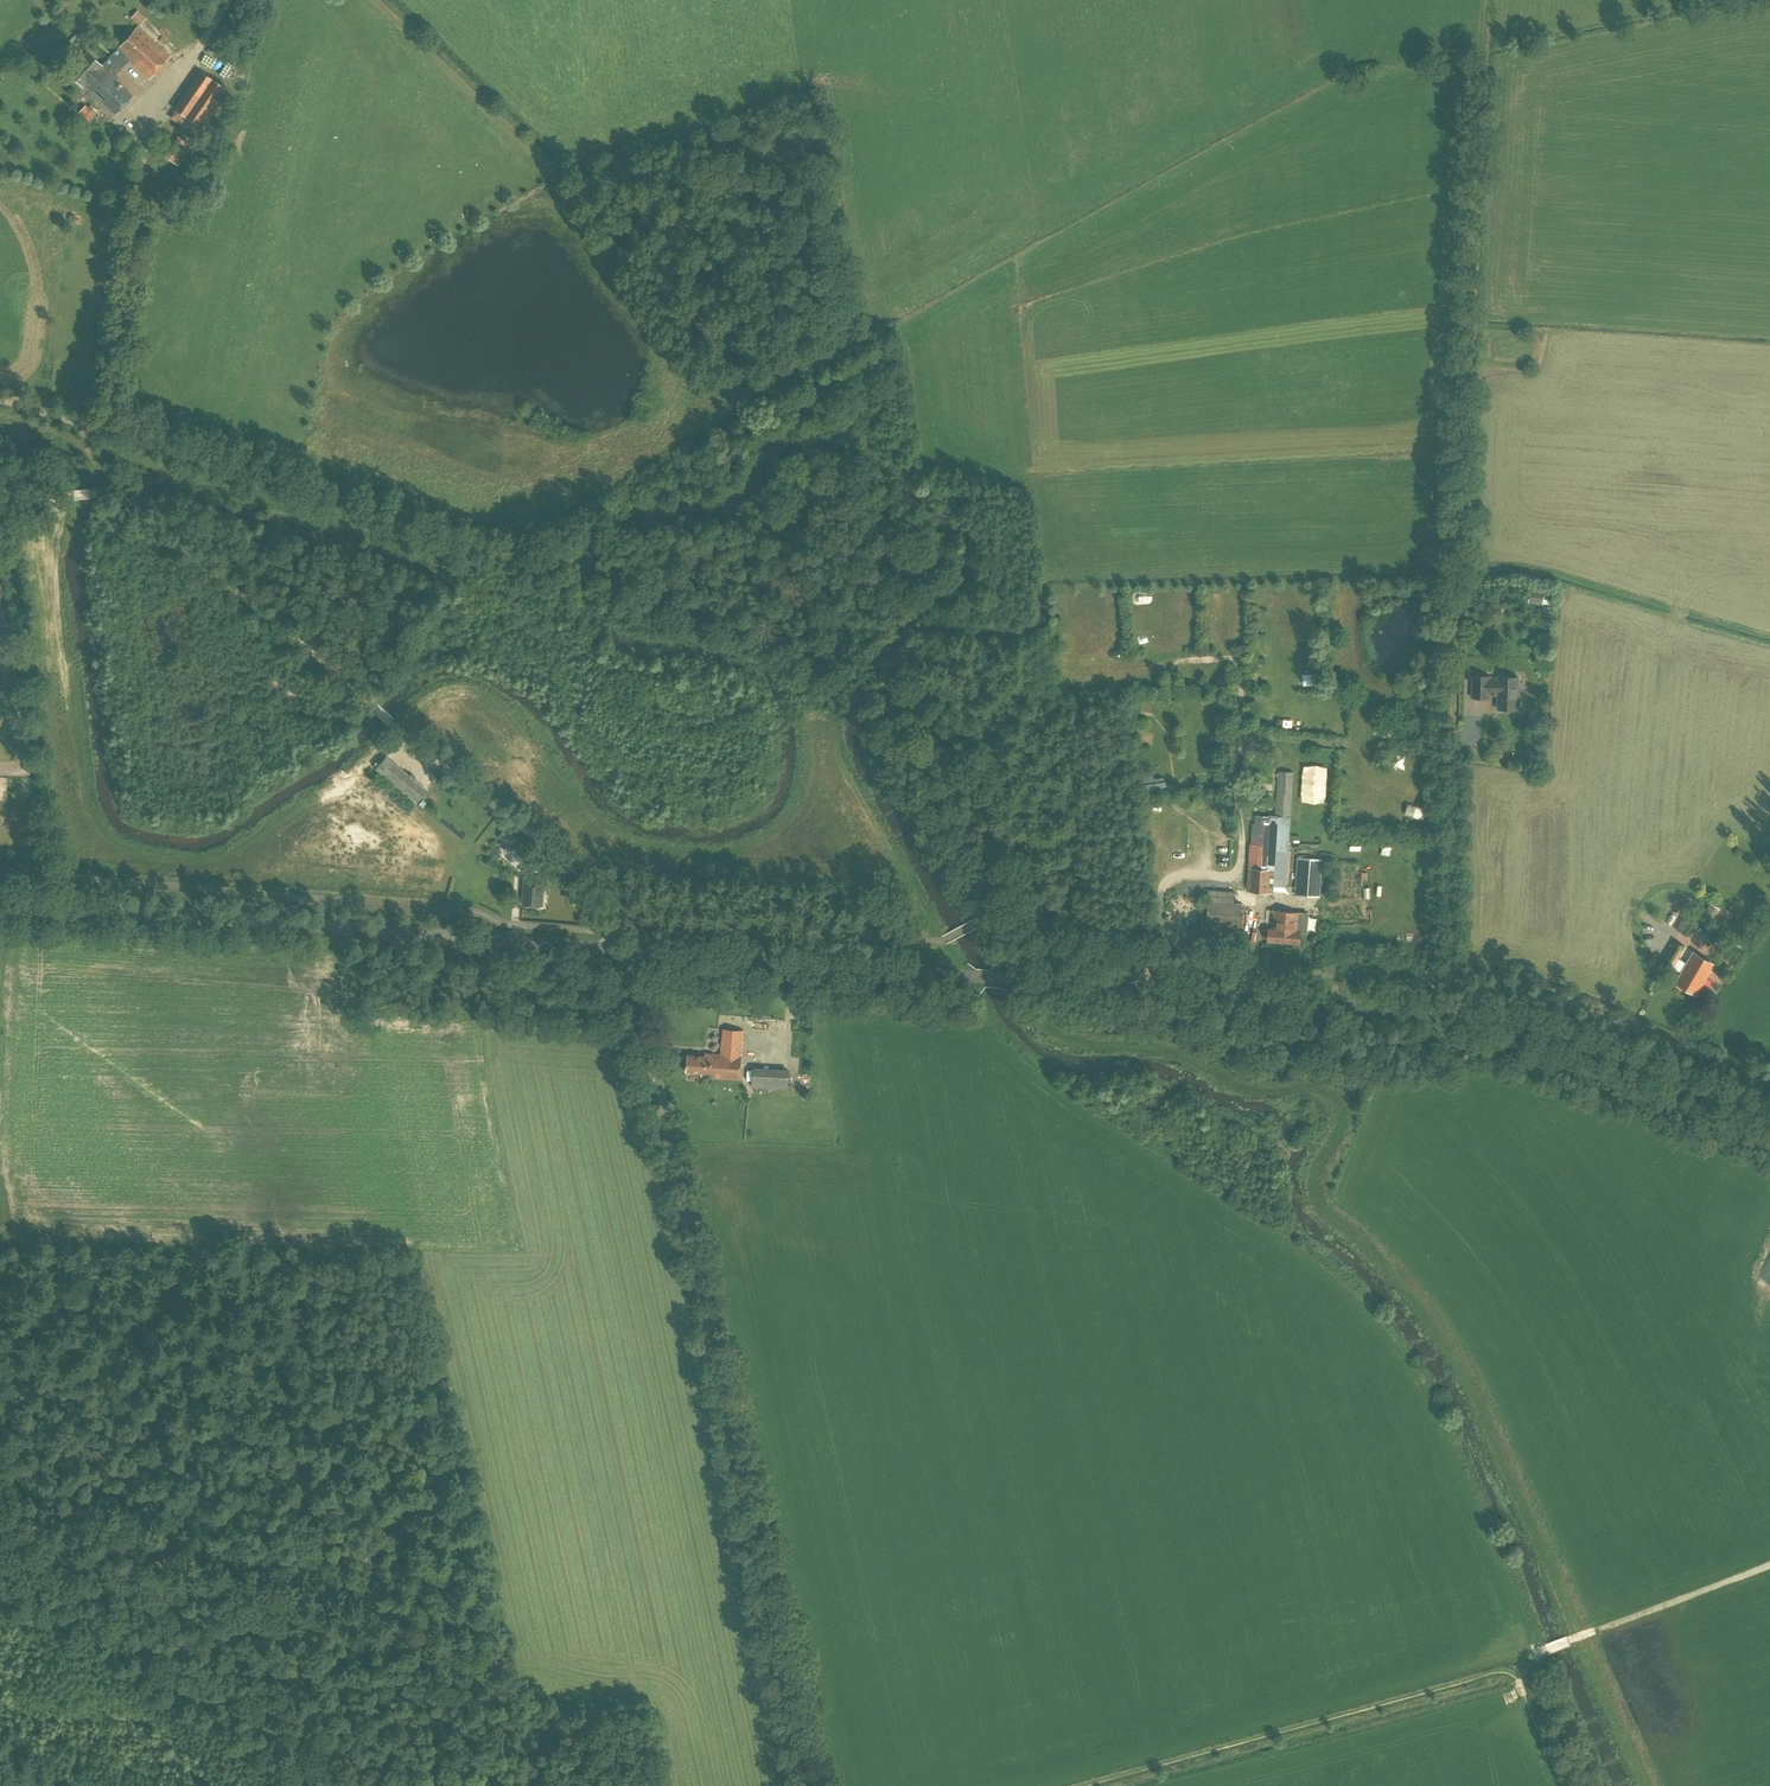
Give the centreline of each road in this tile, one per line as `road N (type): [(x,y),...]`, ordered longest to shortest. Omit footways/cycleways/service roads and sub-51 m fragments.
road 1 (track): [(1484,0),(1456,568),(1448,1012)]
road 2 (unclassified): [(807,1785),(619,950)]
road 3 (secondary): [(1011,980),(1505,1019),(1769,1113)]
road 4 (secondary): [(619,950),(0,905)]
road 5 (track): [(1079,664),(1240,659),(1237,875),(1162,875),(1162,925),(1144,989)]
road 6 (unclassified): [(0,400),(71,421),(103,416),(149,104),(199,46)]
road 7 (track): [(376,0),(541,163),(691,383)]
road 8 (track): [(1360,565),(1531,565),(1769,633)]
road 9 (secondary): [(1011,980),(619,950)]
road 10 (unclassified): [(369,704),(572,873),(619,950)]
road 11 (track): [(96,493),(138,508),(369,704)]
road 12 (track): [(0,1522),(82,1521),(135,1505),(143,1466),(103,1355),(83,1323)]
road 13 (track): [(1349,745),(1225,735)]

